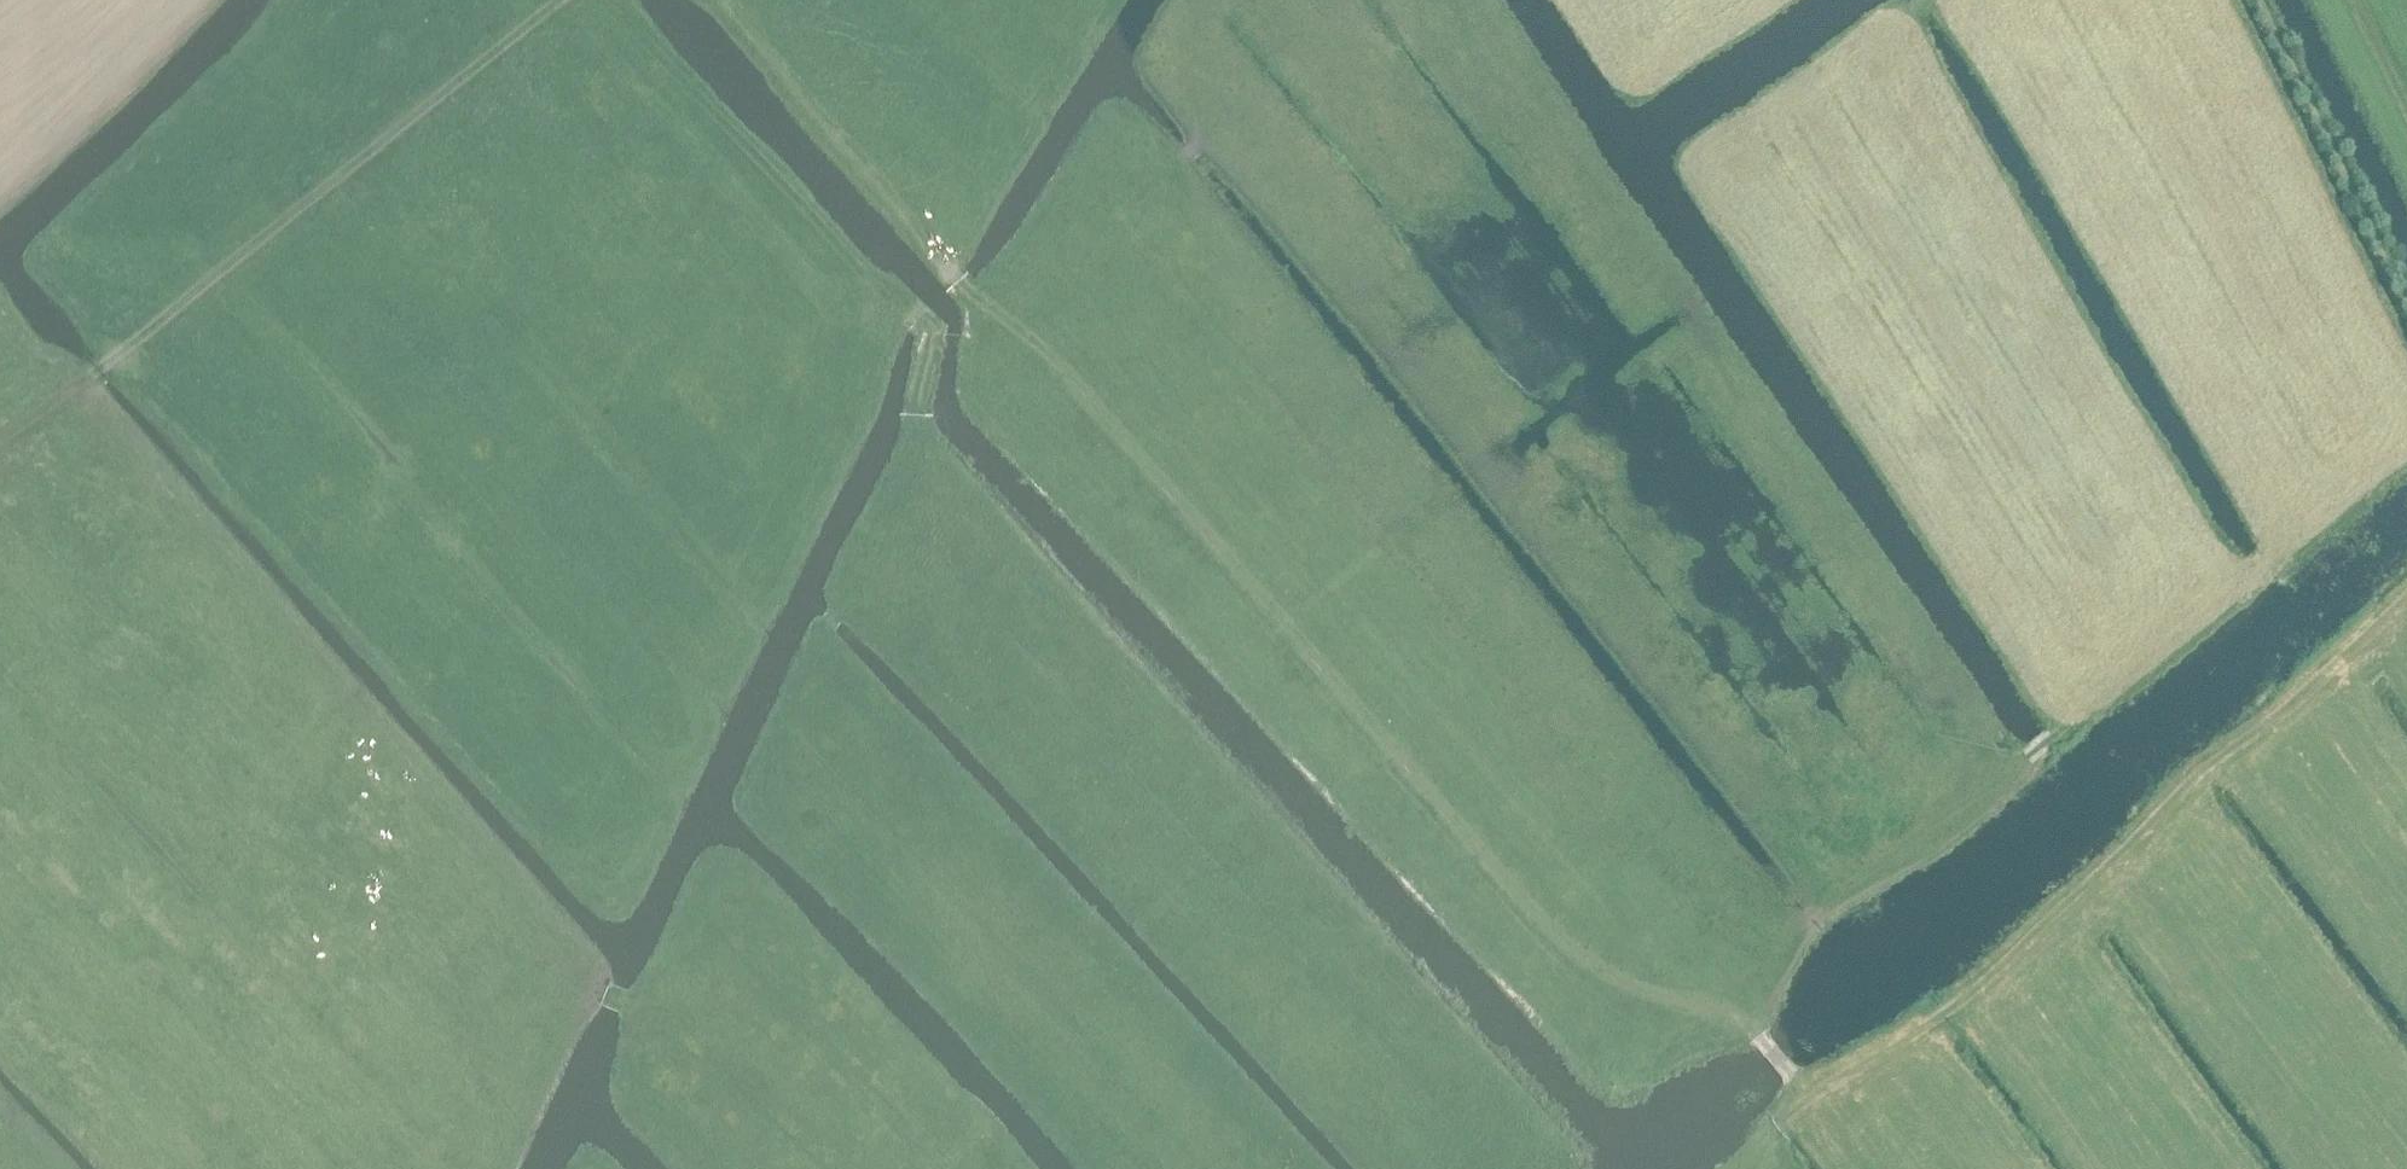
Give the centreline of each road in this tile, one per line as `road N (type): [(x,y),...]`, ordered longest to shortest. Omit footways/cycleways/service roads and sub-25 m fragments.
road 1 (track): [(713,0),(964,286),(1050,362),(1550,931),(1610,971),(1753,1027),(1798,1086),(1841,1101),(1966,1019),(2207,781),(2406,605)]
road 2 (track): [(0,433),(180,306),(570,0)]

